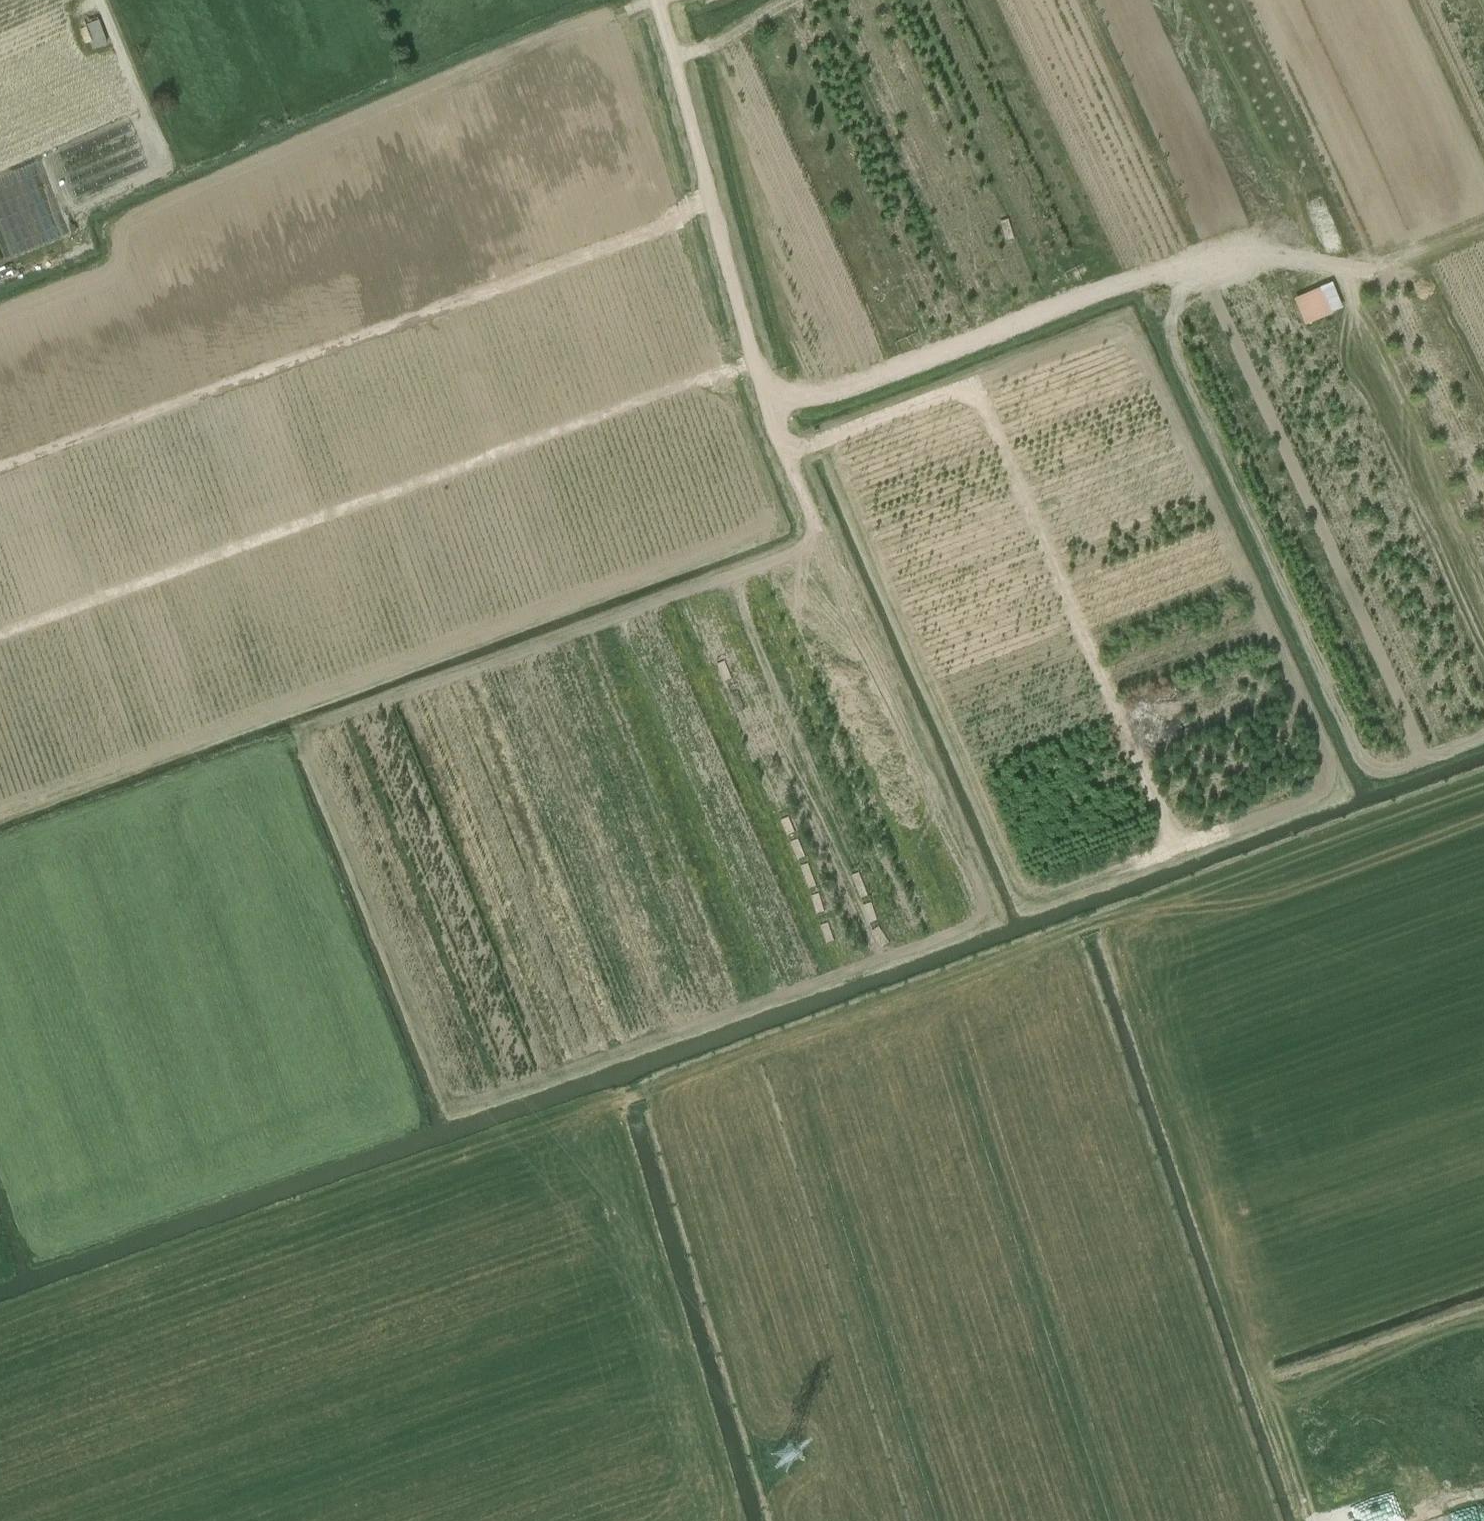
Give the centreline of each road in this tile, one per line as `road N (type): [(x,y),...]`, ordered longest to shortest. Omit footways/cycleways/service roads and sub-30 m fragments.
road 1 (unclassified): [(656,0),(773,427),(823,535)]

